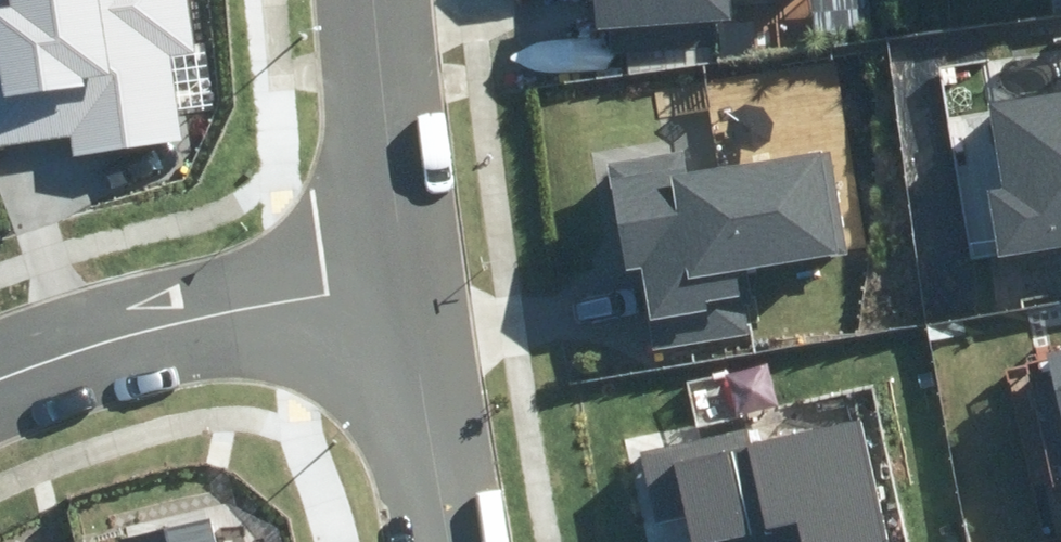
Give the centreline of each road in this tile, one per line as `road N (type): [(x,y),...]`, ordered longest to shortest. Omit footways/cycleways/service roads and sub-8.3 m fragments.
road 1 (residential): [(0,378),(201,318),(415,285)]
road 2 (tertiary): [(415,285),(374,0)]
road 3 (tertiary): [(456,541),(415,285)]

